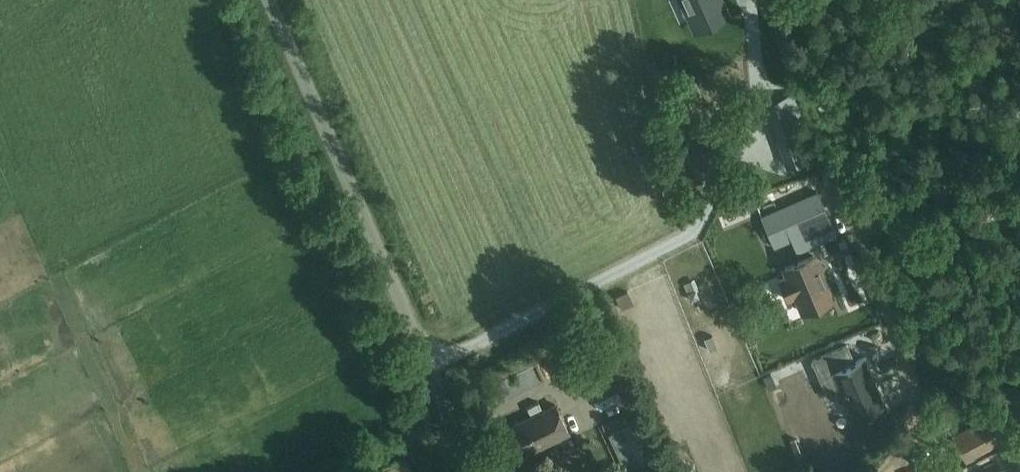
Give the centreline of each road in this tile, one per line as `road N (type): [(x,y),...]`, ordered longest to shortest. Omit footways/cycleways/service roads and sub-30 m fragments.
road 1 (unclassified): [(472,471),(267,0)]

